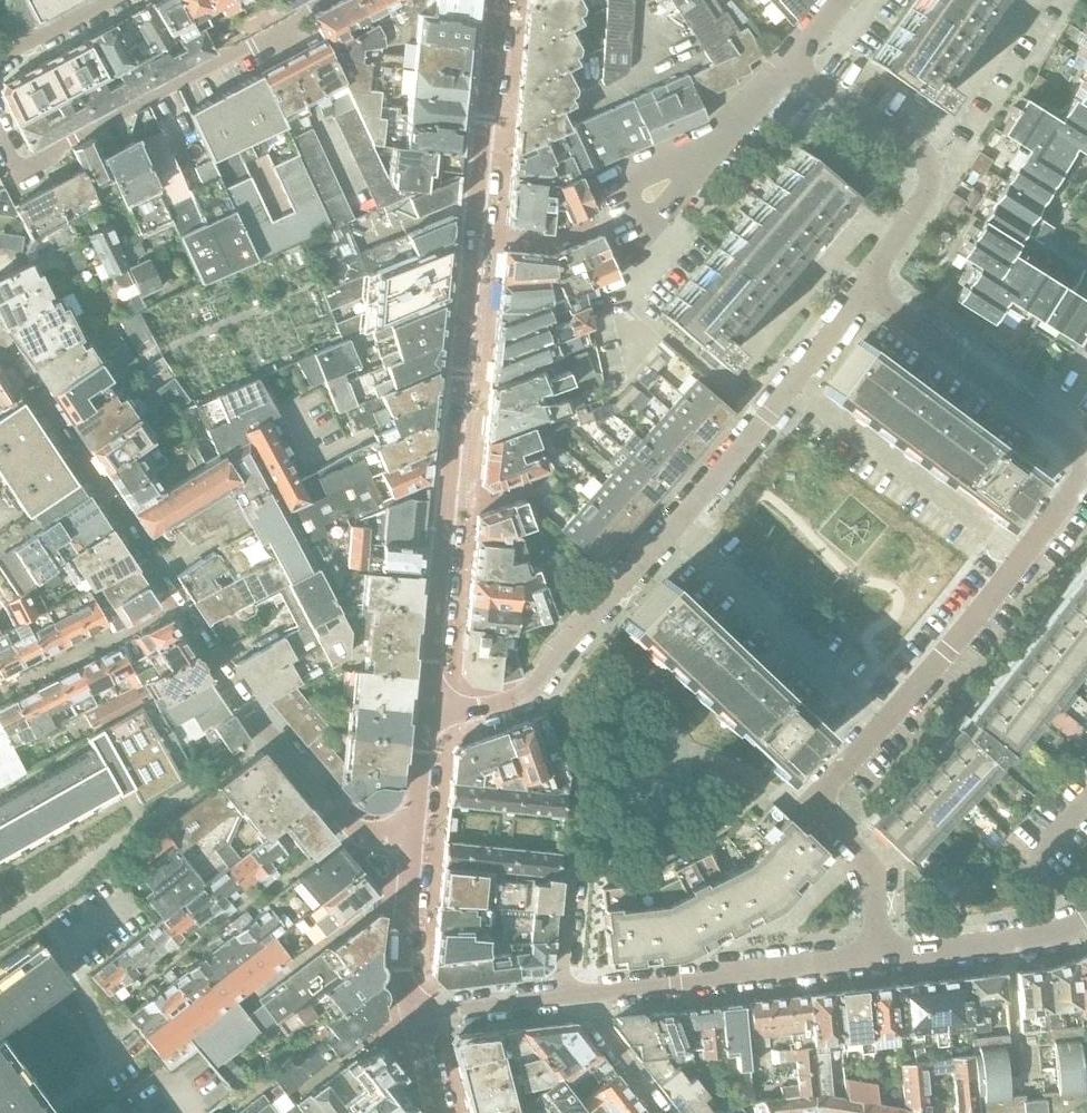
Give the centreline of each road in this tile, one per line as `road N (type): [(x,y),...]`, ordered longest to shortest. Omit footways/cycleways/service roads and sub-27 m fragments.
road 1 (residential): [(434,706),(502,0)]
road 2 (residential): [(0,347),(268,737),(361,834),(421,840)]
road 3 (residential): [(1023,561),(1084,469),(1076,444),(870,287)]
road 4 (residential): [(0,141),(14,169),(332,0)]
road 5 (residential): [(434,706),(489,709),(532,691),(674,530)]
road 6 (residential): [(568,998),(878,958)]
road 7 (residential): [(1023,561),(792,389)]
road 8 (residential): [(885,726),(674,530)]
road 9 (residential): [(878,958),(869,860),(812,805),(885,726)]
road 10 (residential): [(885,726),(1023,561)]
road 11 (residential): [(878,958),(1048,938),(1086,921)]
road 12 (residential): [(921,156),(1030,0)]
road 13 (residential): [(674,530),(792,389)]
road 14 (residential): [(417,1013),(408,975),(421,840)]
road 15 (residential): [(870,287),(931,189),(931,165),(921,156)]
road 16 (residential): [(921,156),(796,68)]
road 17 (residential): [(417,1013),(568,998)]
road 18 (residential): [(568,998),(661,1112)]
road 19 (residential): [(694,158),(663,221),(644,224),(627,205),(631,181)]
road 20 (residential): [(694,158),(796,68)]
road 21 (residential): [(0,64),(119,0)]
road 22 (residential): [(421,840),(434,706)]
road 23 (residential): [(792,389),(870,287)]
road 24 (residential): [(568,998),(570,870)]

